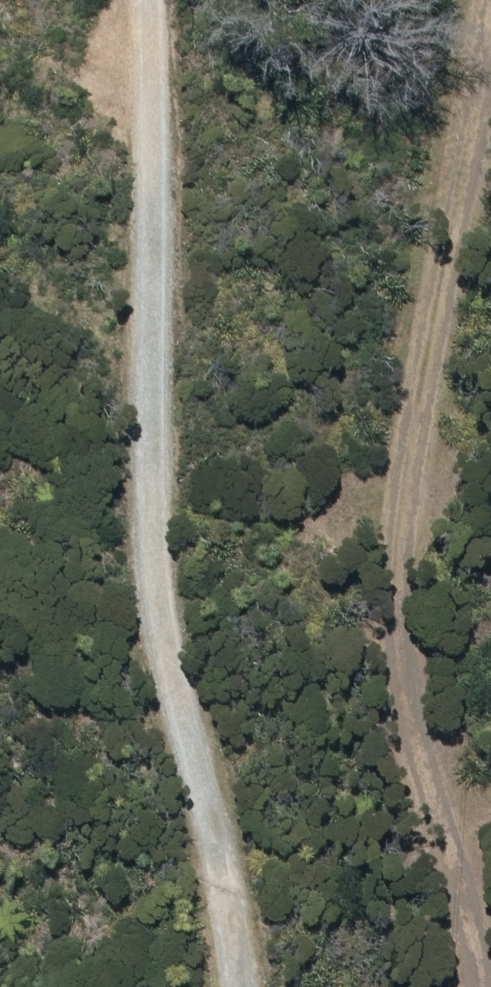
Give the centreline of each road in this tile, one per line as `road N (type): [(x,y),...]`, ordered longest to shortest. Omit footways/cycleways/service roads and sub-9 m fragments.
road 1 (track): [(246,986),(191,742),(151,229),(155,0)]
road 2 (track): [(490,30),(445,320),(415,414),(386,568),(410,716),(462,837),(480,986)]

